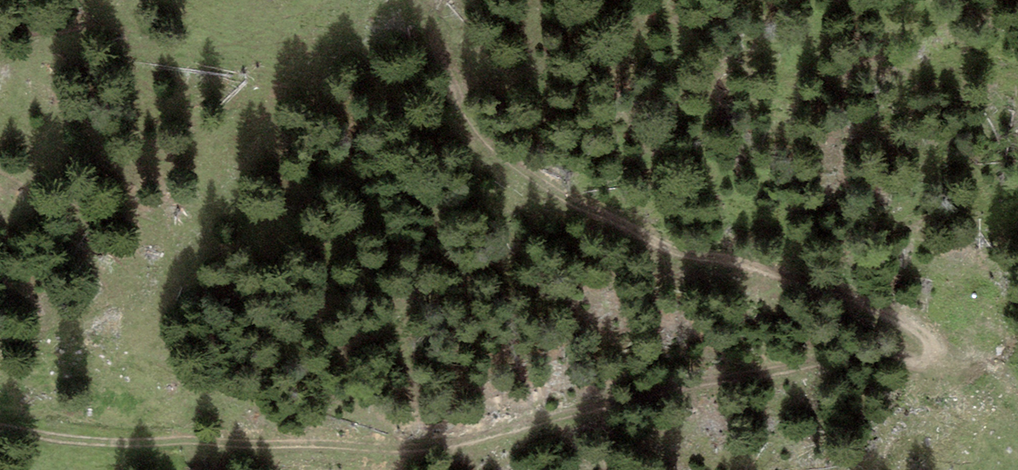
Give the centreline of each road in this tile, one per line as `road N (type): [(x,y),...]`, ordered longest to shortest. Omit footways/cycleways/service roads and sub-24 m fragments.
road 1 (track): [(0,425),(154,446),(455,442),(868,356),(932,358)]
road 2 (track): [(932,358),(934,337),(911,322),(755,263),(626,232),(517,175),(451,86),(417,0)]

